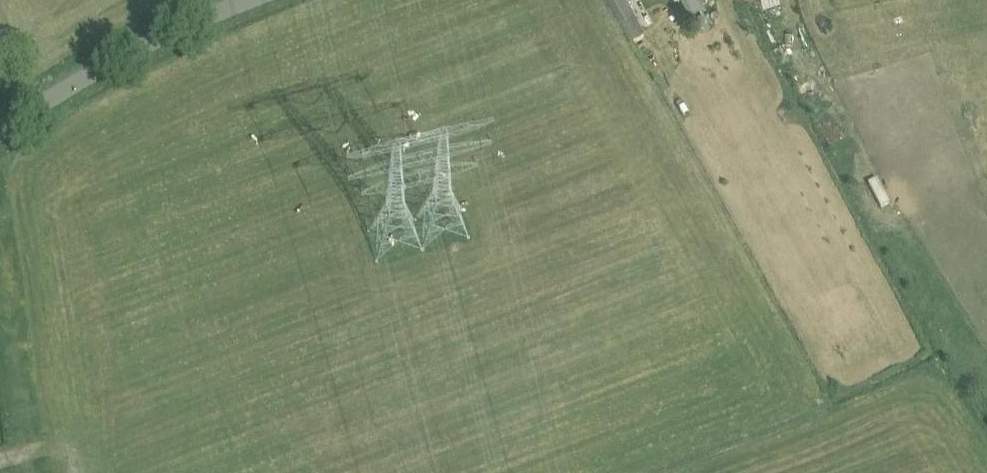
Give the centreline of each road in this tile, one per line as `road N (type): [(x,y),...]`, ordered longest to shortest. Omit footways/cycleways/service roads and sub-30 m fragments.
road 1 (unclassified): [(0,133),(88,75),(247,0)]

